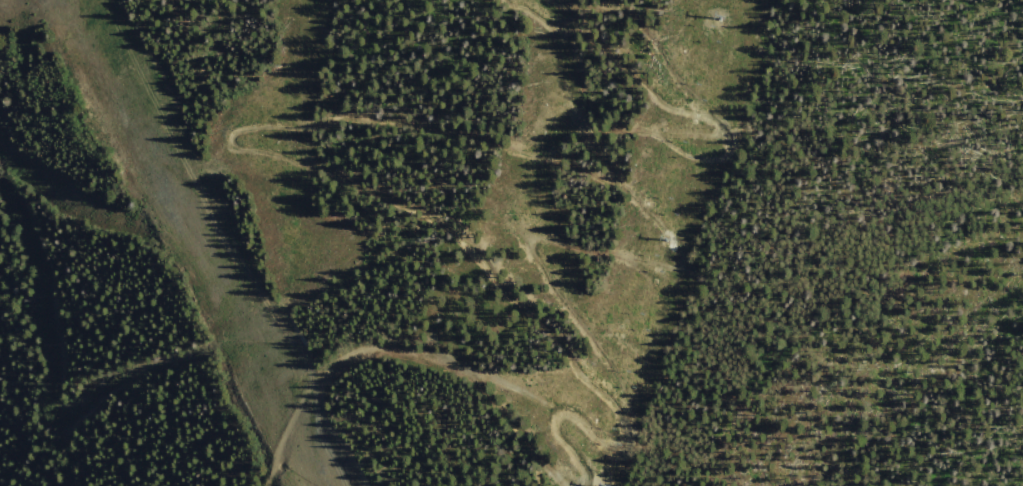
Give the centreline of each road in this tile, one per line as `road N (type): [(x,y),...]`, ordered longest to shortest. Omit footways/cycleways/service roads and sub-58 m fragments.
road 1 (track): [(264,485),(306,395),(382,347),(478,382),(561,485),(596,483),(563,439),(556,423),(562,408),(599,440),(640,441),(487,247),(533,239),(682,263),(613,181),(595,129),(640,131),(710,171),(729,146),(715,119),(655,99),(648,82),(518,0)]
road 2 (track): [(106,0),(233,254),(323,384)]
road 3 (track): [(197,336),(48,402),(0,195)]
road 4 (track): [(481,330),(533,178),(589,100),(615,0)]
road 5 (track): [(137,222),(0,130)]

